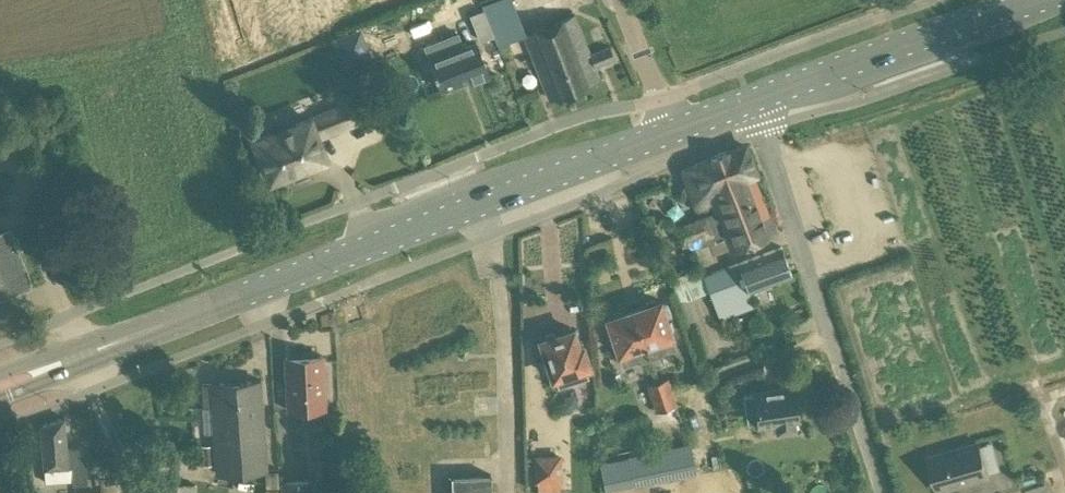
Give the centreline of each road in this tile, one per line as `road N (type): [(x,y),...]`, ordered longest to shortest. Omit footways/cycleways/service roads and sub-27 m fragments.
road 1 (secondary): [(80,355),(476,208)]
road 2 (residential): [(878,492),(751,100)]
road 3 (secondary): [(751,100),(1046,0)]
road 4 (residential): [(476,208),(499,275),(507,492)]
road 5 (secondary): [(476,208),(675,131)]
road 6 (unclassified): [(675,131),(621,0)]

